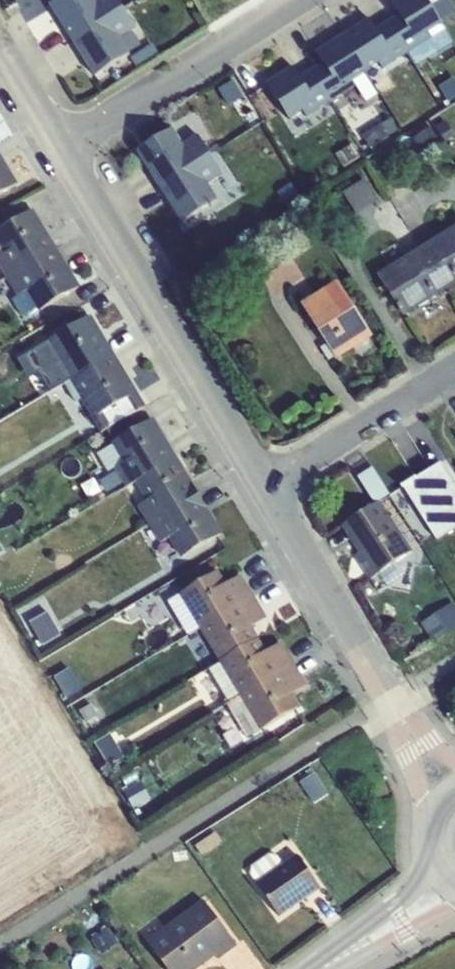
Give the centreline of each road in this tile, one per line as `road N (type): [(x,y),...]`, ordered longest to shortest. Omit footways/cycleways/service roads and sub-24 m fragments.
road 1 (residential): [(256,481),(60,145)]
road 2 (residential): [(60,145),(291,0)]
road 3 (residential): [(395,706),(256,481)]
road 4 (residential): [(256,481),(454,359)]
road 5 (secondary): [(433,856),(406,896),(316,968)]
road 6 (secondary): [(331,968),(454,907)]
road 7 (residential): [(395,706),(433,826)]

